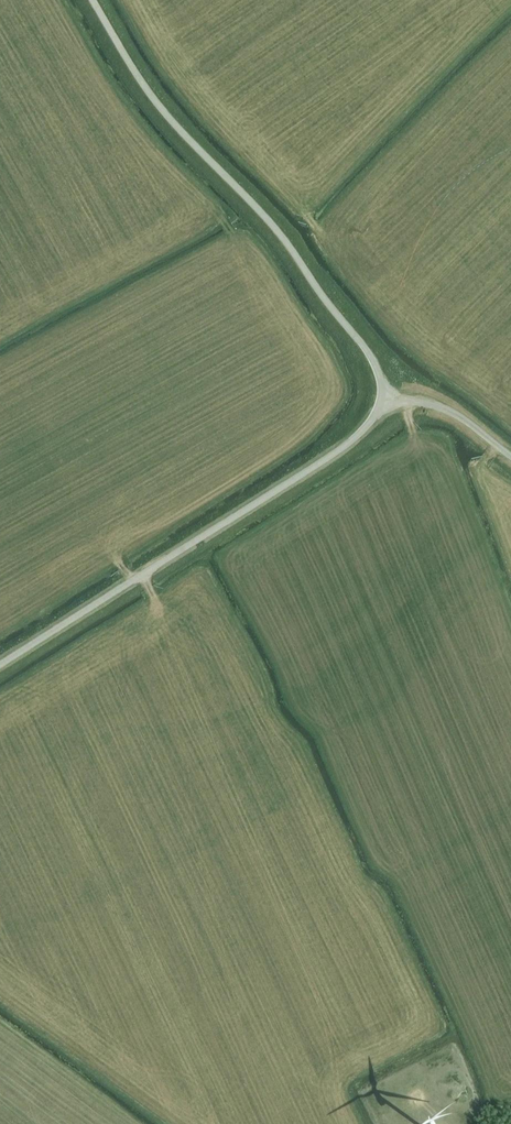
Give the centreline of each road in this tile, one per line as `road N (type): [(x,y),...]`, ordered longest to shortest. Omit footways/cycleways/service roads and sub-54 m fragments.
road 1 (unclassified): [(0,665),(359,435),(376,417),(383,390),(357,336),(152,102),(86,0)]
road 2 (track): [(510,455),(444,408),(381,400)]

